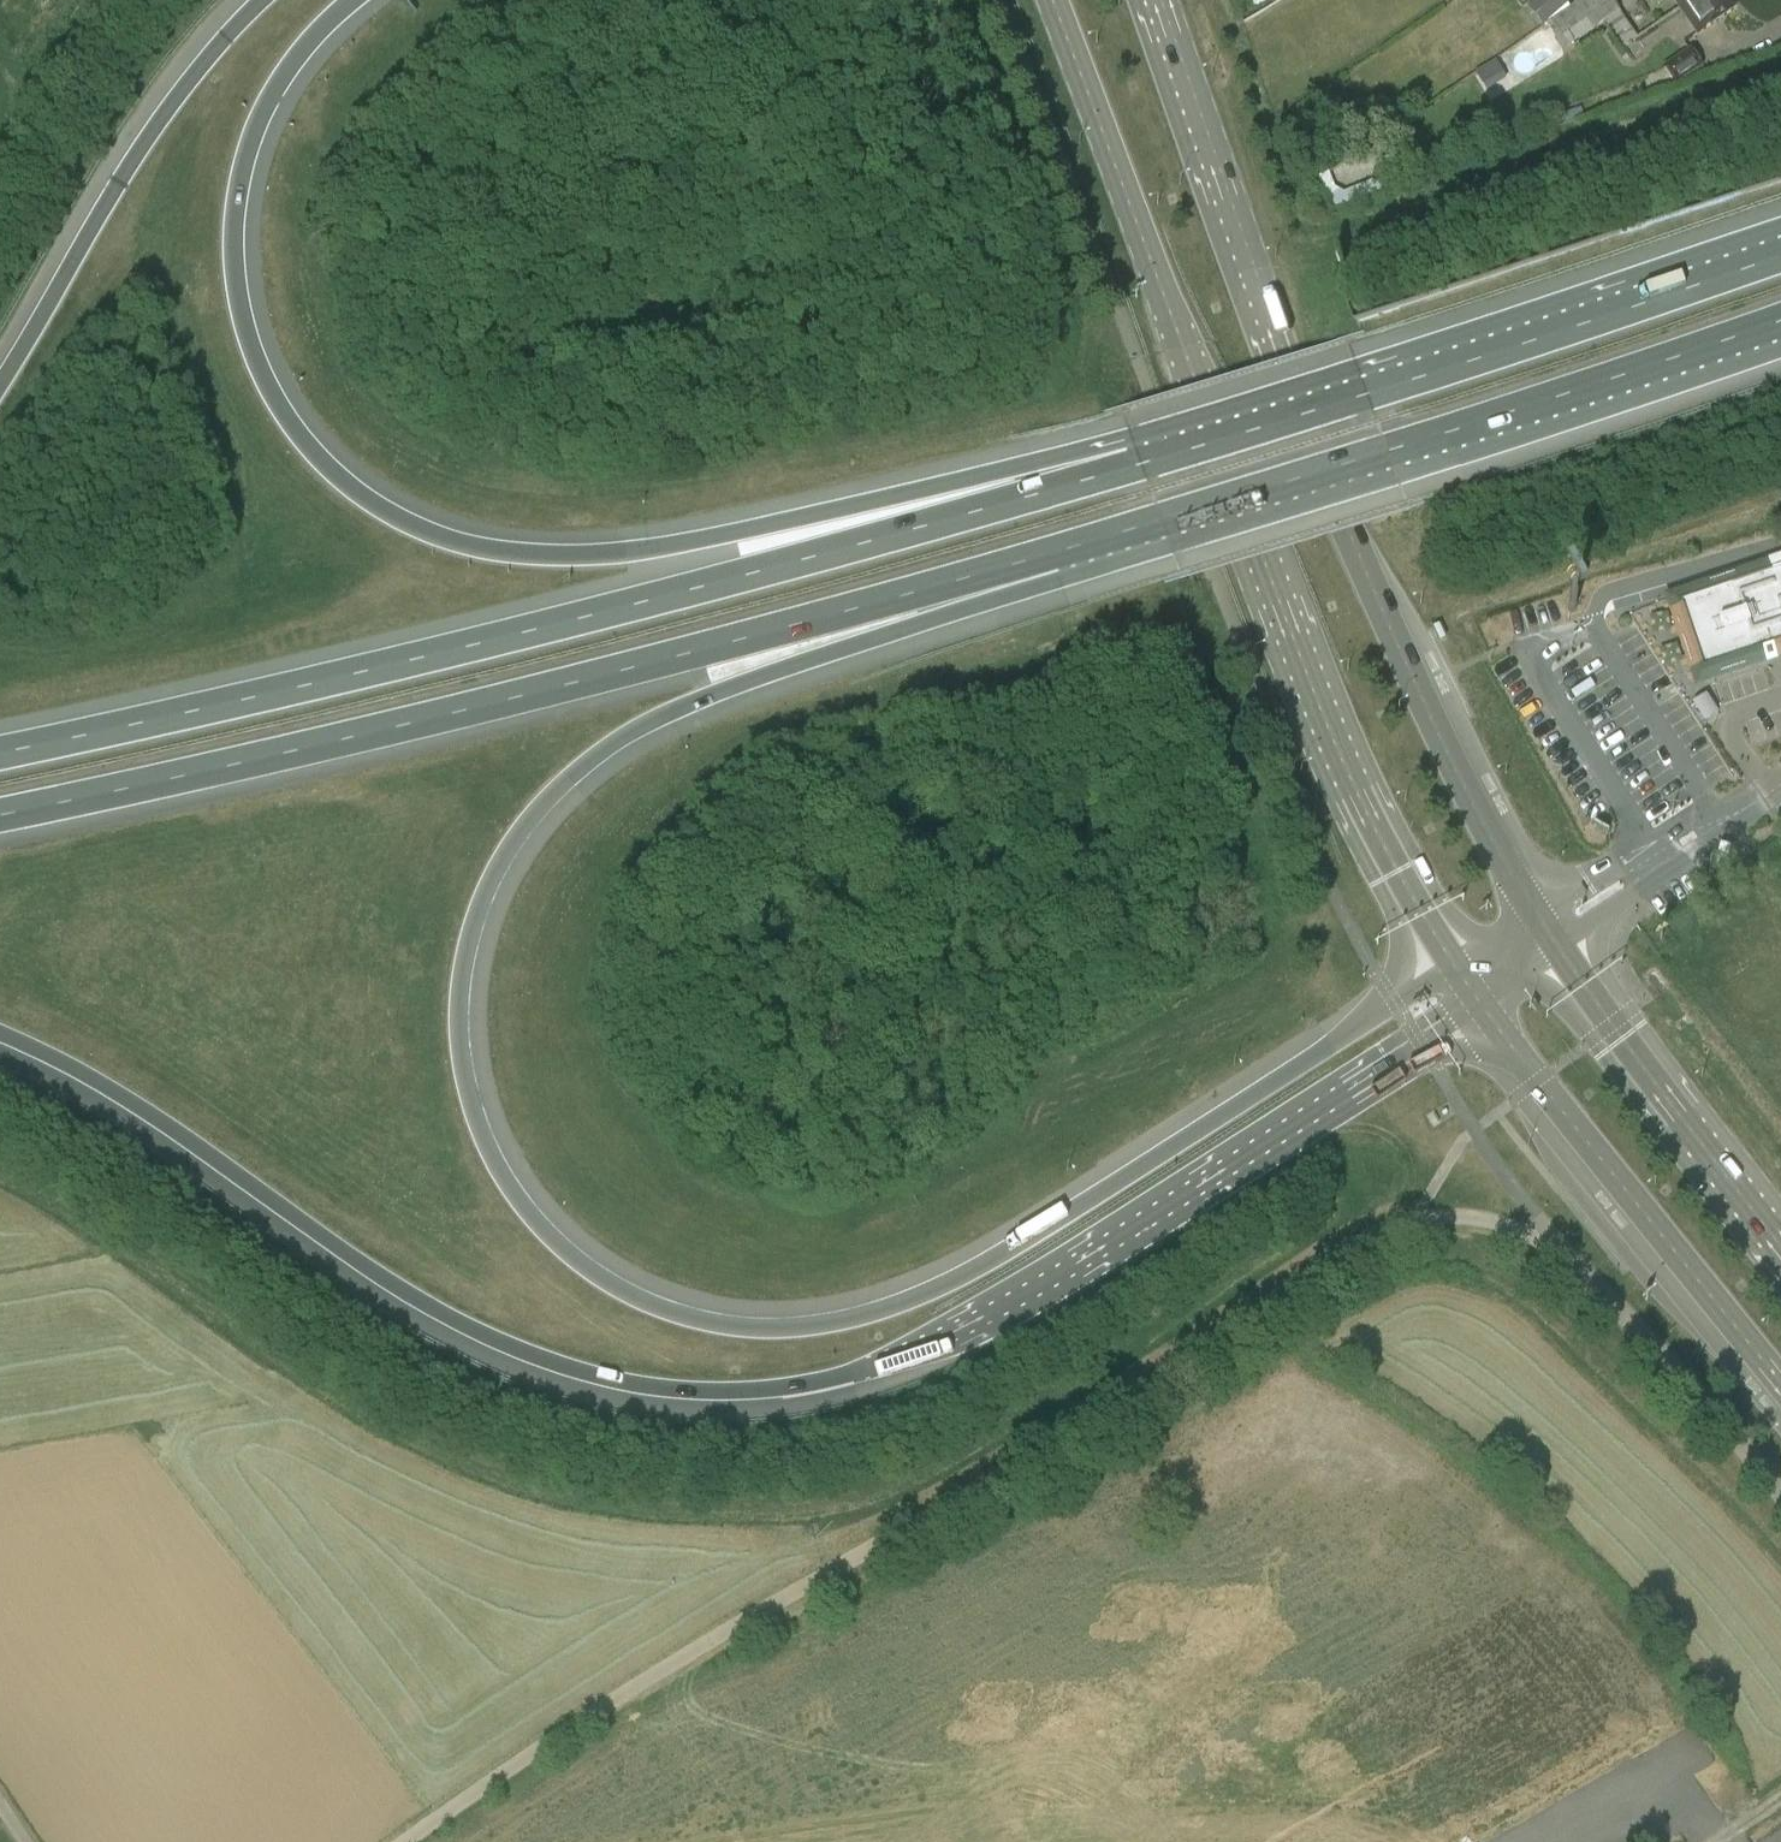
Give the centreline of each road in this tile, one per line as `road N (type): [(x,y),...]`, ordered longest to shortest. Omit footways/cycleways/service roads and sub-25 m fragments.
road 1 (motorway): [(1453,967),(1123,1179),(904,1300),(852,1317),(744,1329),(696,1321),(616,1284),(544,1229),(505,1181),(480,1133),(461,1047),(465,968),(514,839),(549,798),(662,715),(1053,554)]
road 2 (motorway): [(0,1033),(97,1080),(351,1259),(501,1342),(633,1384),(734,1394),(851,1375),(912,1347),(1156,1217),(1478,1004)]
road 3 (unclassified): [(1780,1495),(1552,1238),(1543,1243),(1477,1217),(1417,1217),(1369,1236),(1034,1455),(695,1648),(403,1841)]
road 4 (motorway): [(1140,464),(660,549),(597,554),(474,546),(411,524),(348,484),(294,430),(259,371),(238,307),(233,238),(242,176),(270,108),(354,0)]
road 5 (motorway): [(1140,464),(682,592),(0,752)]
road 6 (motorway): [(0,816),(533,694),(1053,554)]
road 7 (primary): [(1048,0),(1299,658),(1398,873),(1453,967)]
road 8 (primary): [(1540,912),(1423,702),(1321,457),(1160,0)]
road 9 (motorway): [(1053,554),(1394,451),(1780,318)]
road 10 (motorway): [(1780,253),(1140,464)]
road 11 (primary): [(1478,1004),(1530,1087),(1780,1394)]
road 12 (motorway): [(267,0),(203,65),(139,150),(0,380)]
road 13 (unclassified): [(1561,944),(1704,847),(1716,825),(1686,825),(1540,912)]
road 14 (primary): [(1780,1244),(1561,944)]

